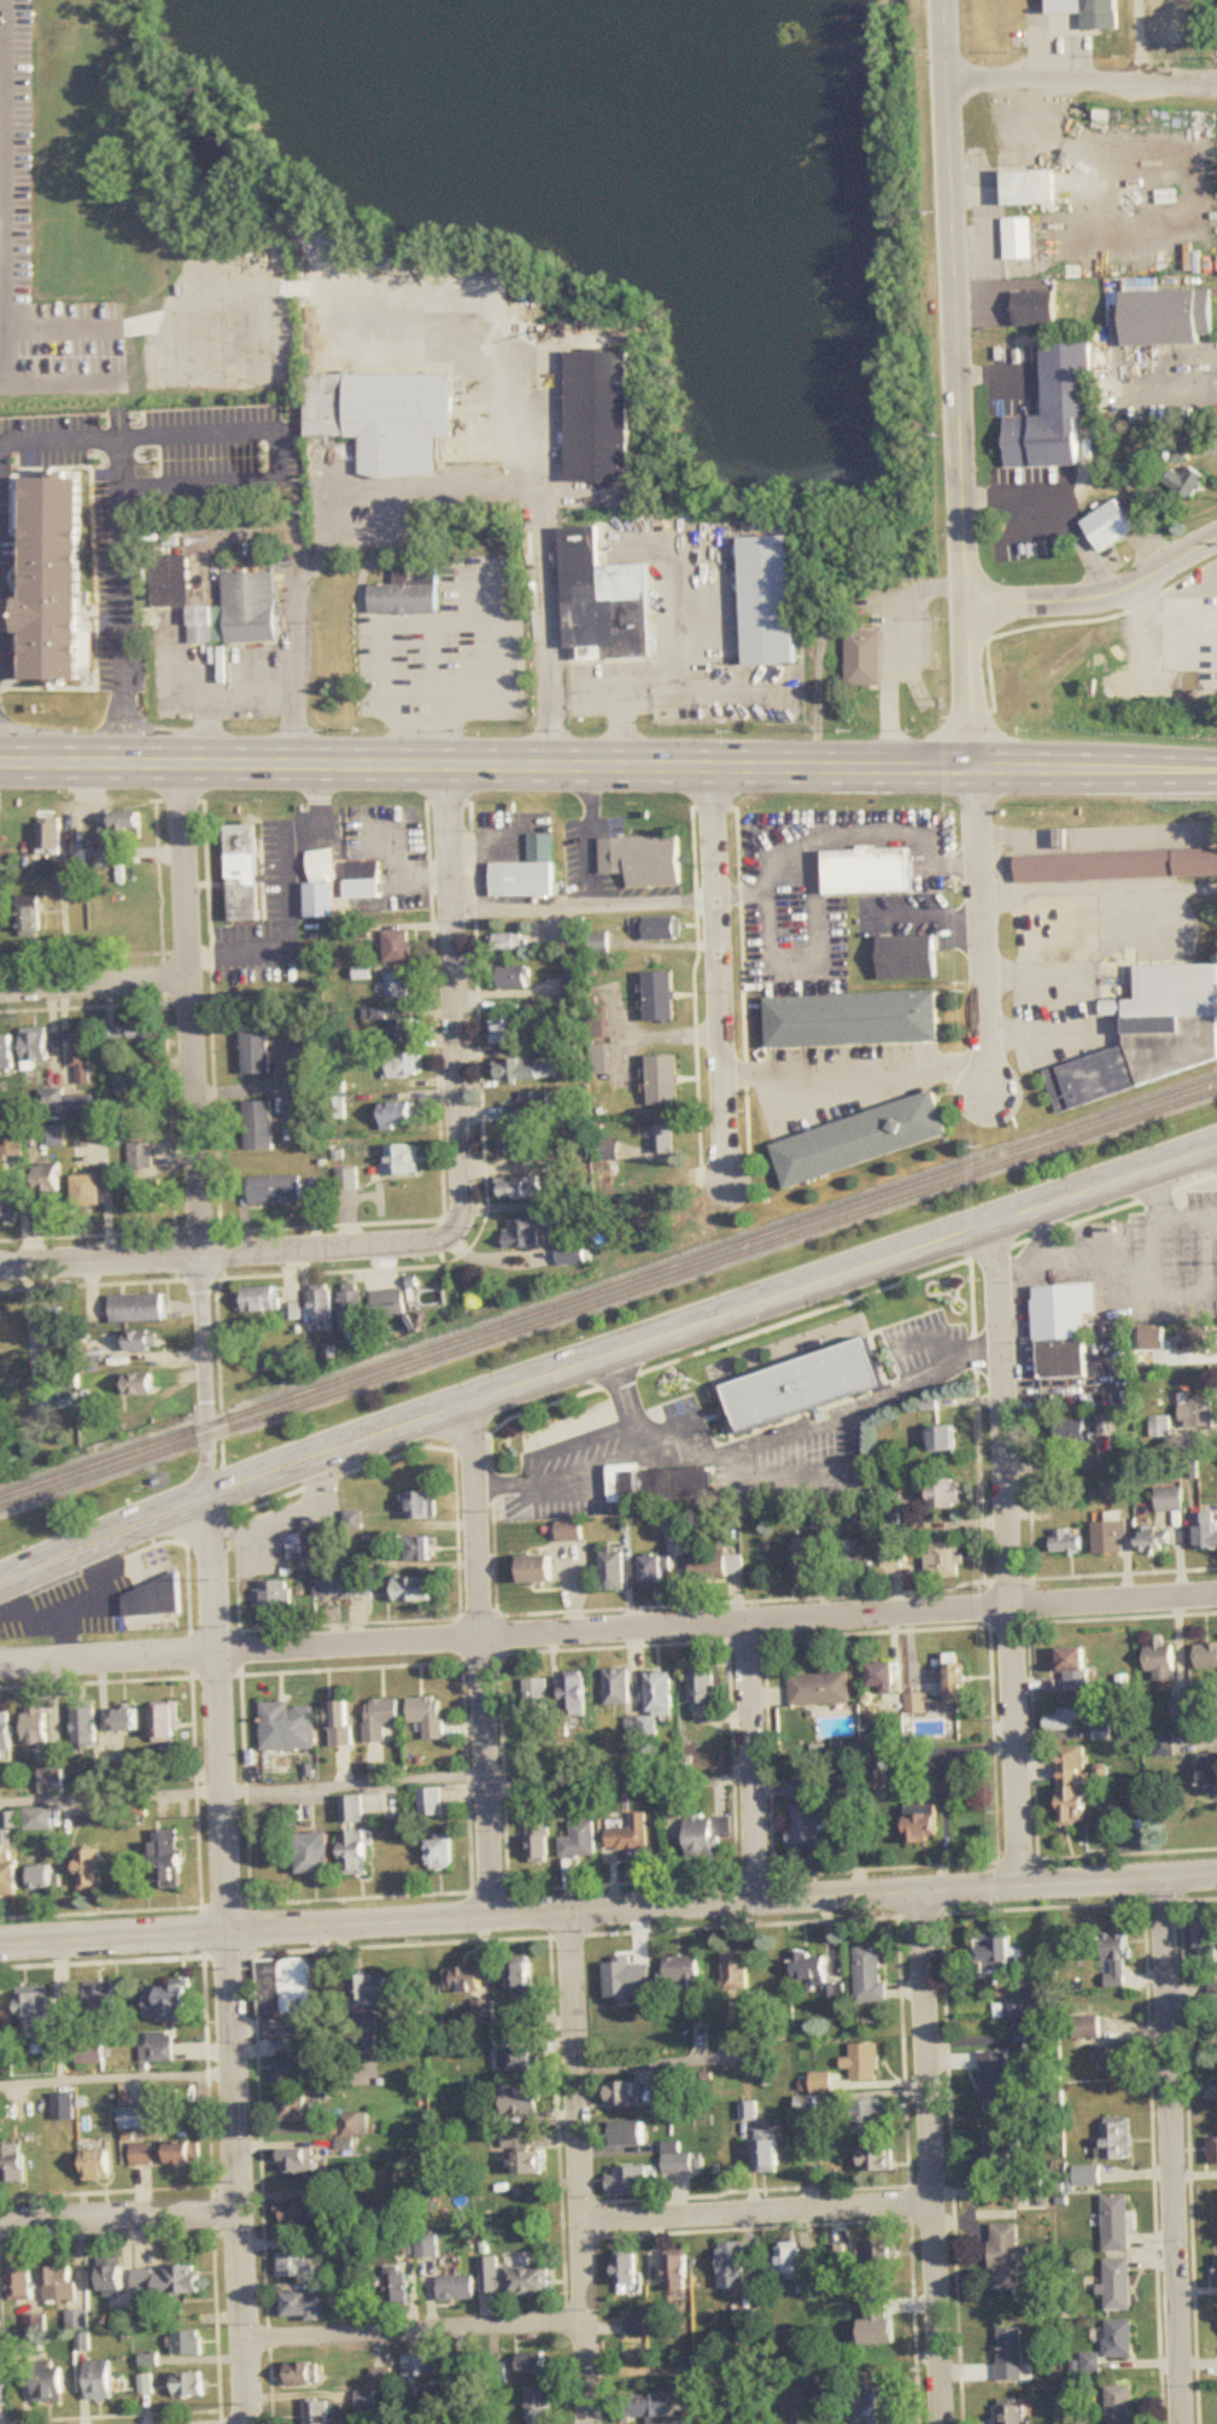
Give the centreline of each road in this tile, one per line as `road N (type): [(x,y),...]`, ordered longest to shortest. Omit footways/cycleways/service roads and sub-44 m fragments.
road 1 (secondary): [(0,1587),(210,1496),(1216,1146)]
road 2 (residential): [(1216,1874),(0,1944)]
road 3 (residential): [(1216,1595),(0,1664)]
road 4 (primary): [(1216,774),(0,764)]
road 5 (residential): [(210,1496),(249,2423)]
road 6 (tertiary): [(946,0),(978,771)]
road 7 (residential): [(995,1223),(1022,1887)]
road 8 (residential): [(1165,1876),(1182,2423)]
road 9 (residential): [(925,1894),(941,2423)]
road 10 (residential): [(472,1403),(495,1915)]
road 11 (residential): [(568,1912),(594,2423)]
road 12 (residential): [(183,765),(201,1256)]
road 13 (residential): [(450,767),(467,1198),(450,1234)]
road 14 (residential): [(450,1234),(399,1250),(0,1267)]
road 15 (residential): [(716,766),(729,1184)]
road 16 (residential): [(930,2201),(584,2223)]
road 17 (residential): [(590,2324),(246,2342)]
road 18 (residential): [(978,771),(989,1096)]
road 19 (residential): [(117,472),(127,765)]
road 20 (residential): [(747,1625),(759,1904)]
road 21 (residential): [(1216,87),(949,82)]
road 22 (tertiary): [(1216,541),(1110,597),(966,607)]
road 23 (residential): [(240,2218),(0,2227)]
road 24 (residential): [(201,1256),(210,1496)]
road 25 (residential): [(192,982),(0,989)]

